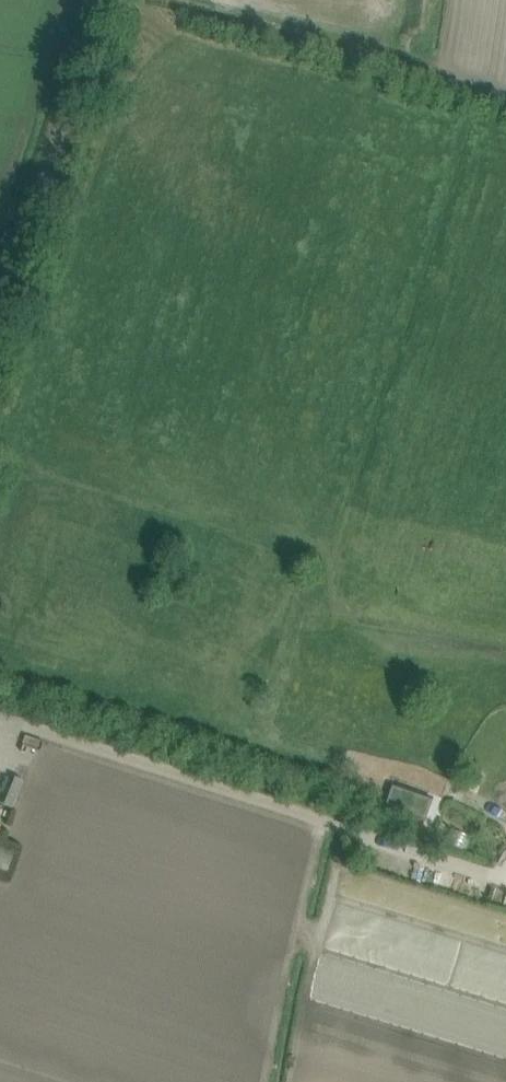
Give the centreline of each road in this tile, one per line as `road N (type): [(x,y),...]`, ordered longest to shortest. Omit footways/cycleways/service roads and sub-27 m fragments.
road 1 (unclassified): [(505,870),(0,718)]
road 2 (unclassified): [(0,294),(95,0)]

